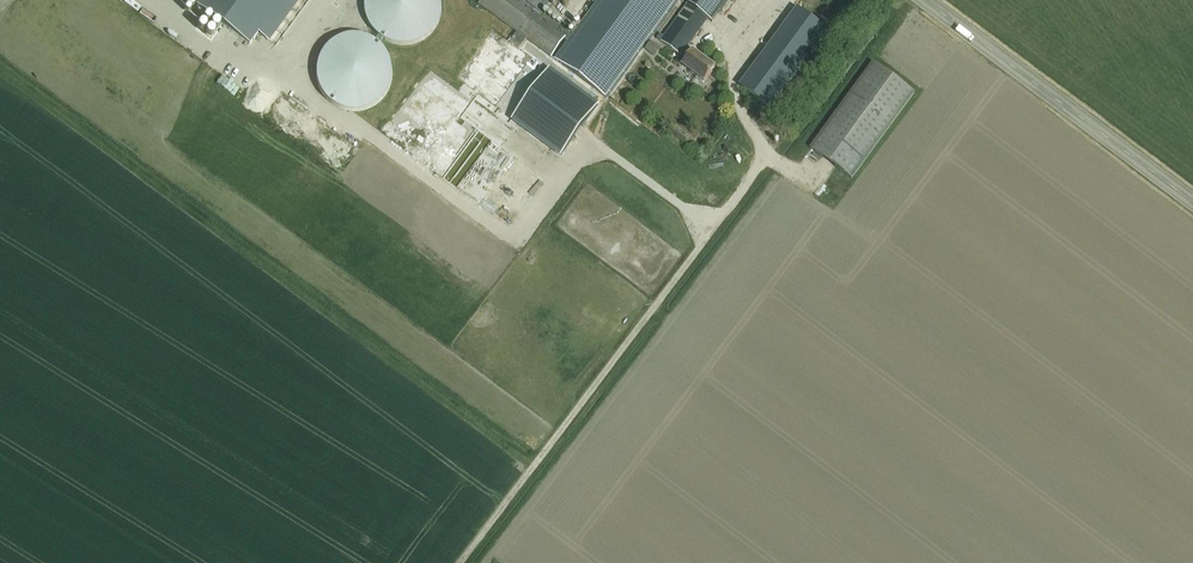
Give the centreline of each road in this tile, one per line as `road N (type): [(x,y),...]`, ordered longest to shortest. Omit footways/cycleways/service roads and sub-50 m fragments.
road 1 (tertiary): [(1192,202),(924,0)]

